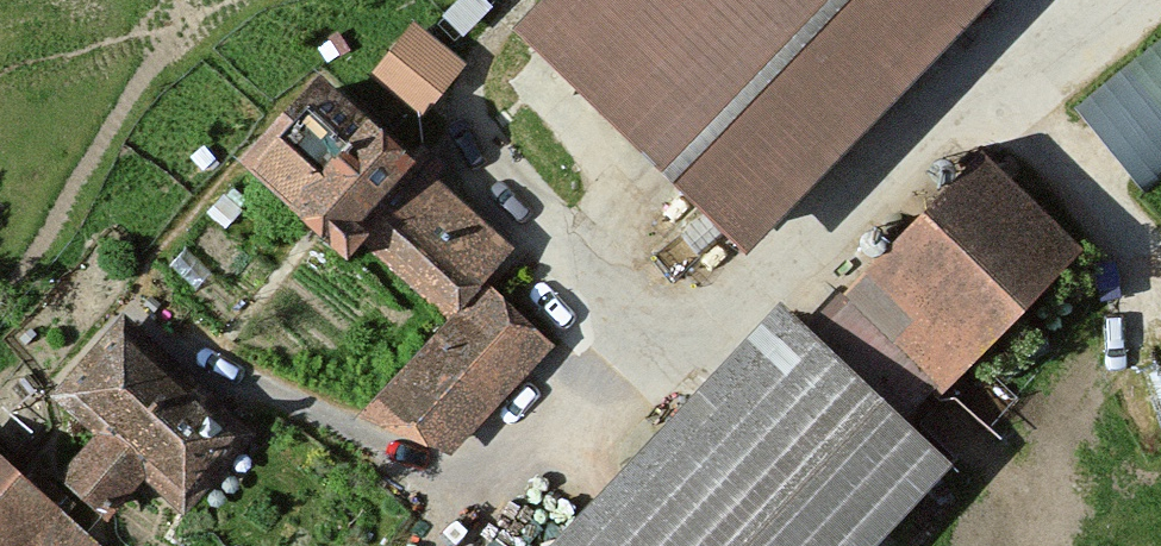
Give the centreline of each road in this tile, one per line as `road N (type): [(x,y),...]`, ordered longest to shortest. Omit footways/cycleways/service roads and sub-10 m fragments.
road 1 (track): [(1125,0),(512,464)]

